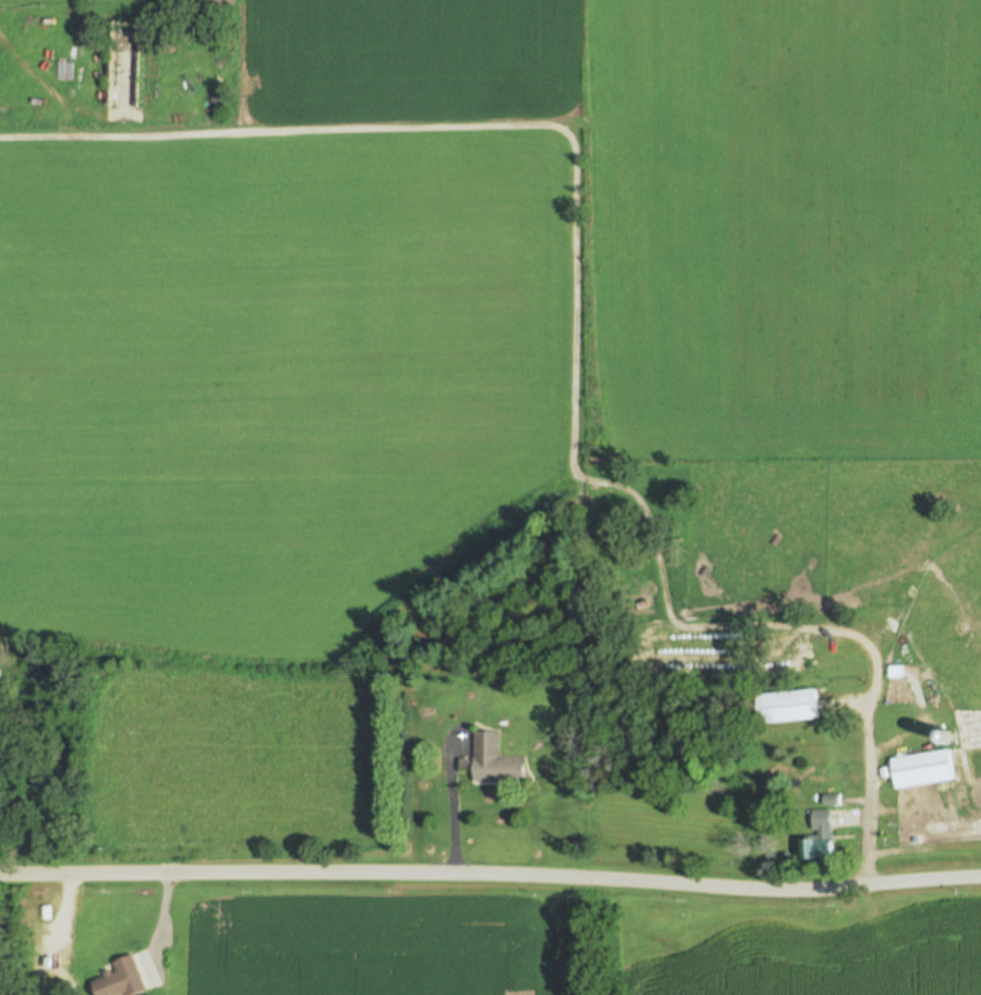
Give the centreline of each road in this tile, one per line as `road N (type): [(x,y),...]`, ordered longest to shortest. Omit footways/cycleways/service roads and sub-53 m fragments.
road 1 (residential): [(980,876),(815,890),(393,871),(0,872)]
road 2 (track): [(0,36),(62,104),(108,120),(162,112)]

